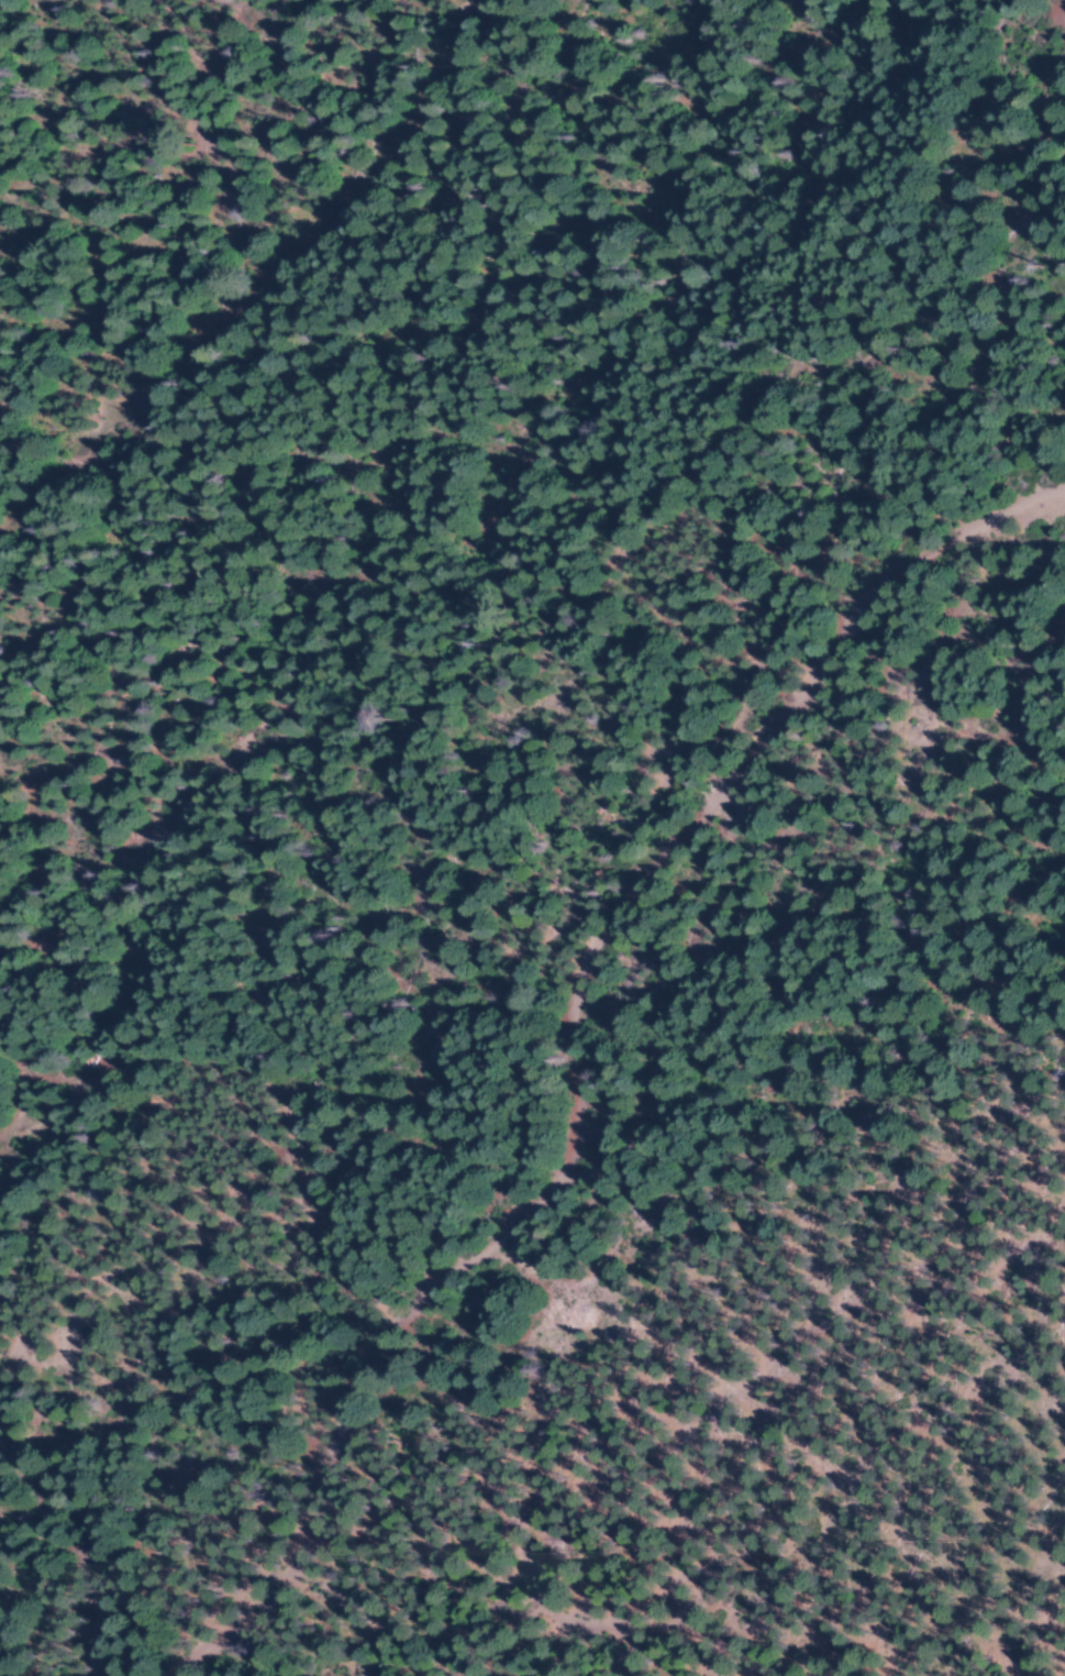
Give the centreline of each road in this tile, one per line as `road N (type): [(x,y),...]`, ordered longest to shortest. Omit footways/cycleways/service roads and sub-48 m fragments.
road 1 (track): [(0,518),(146,393),(339,209),(413,110),(457,26)]

